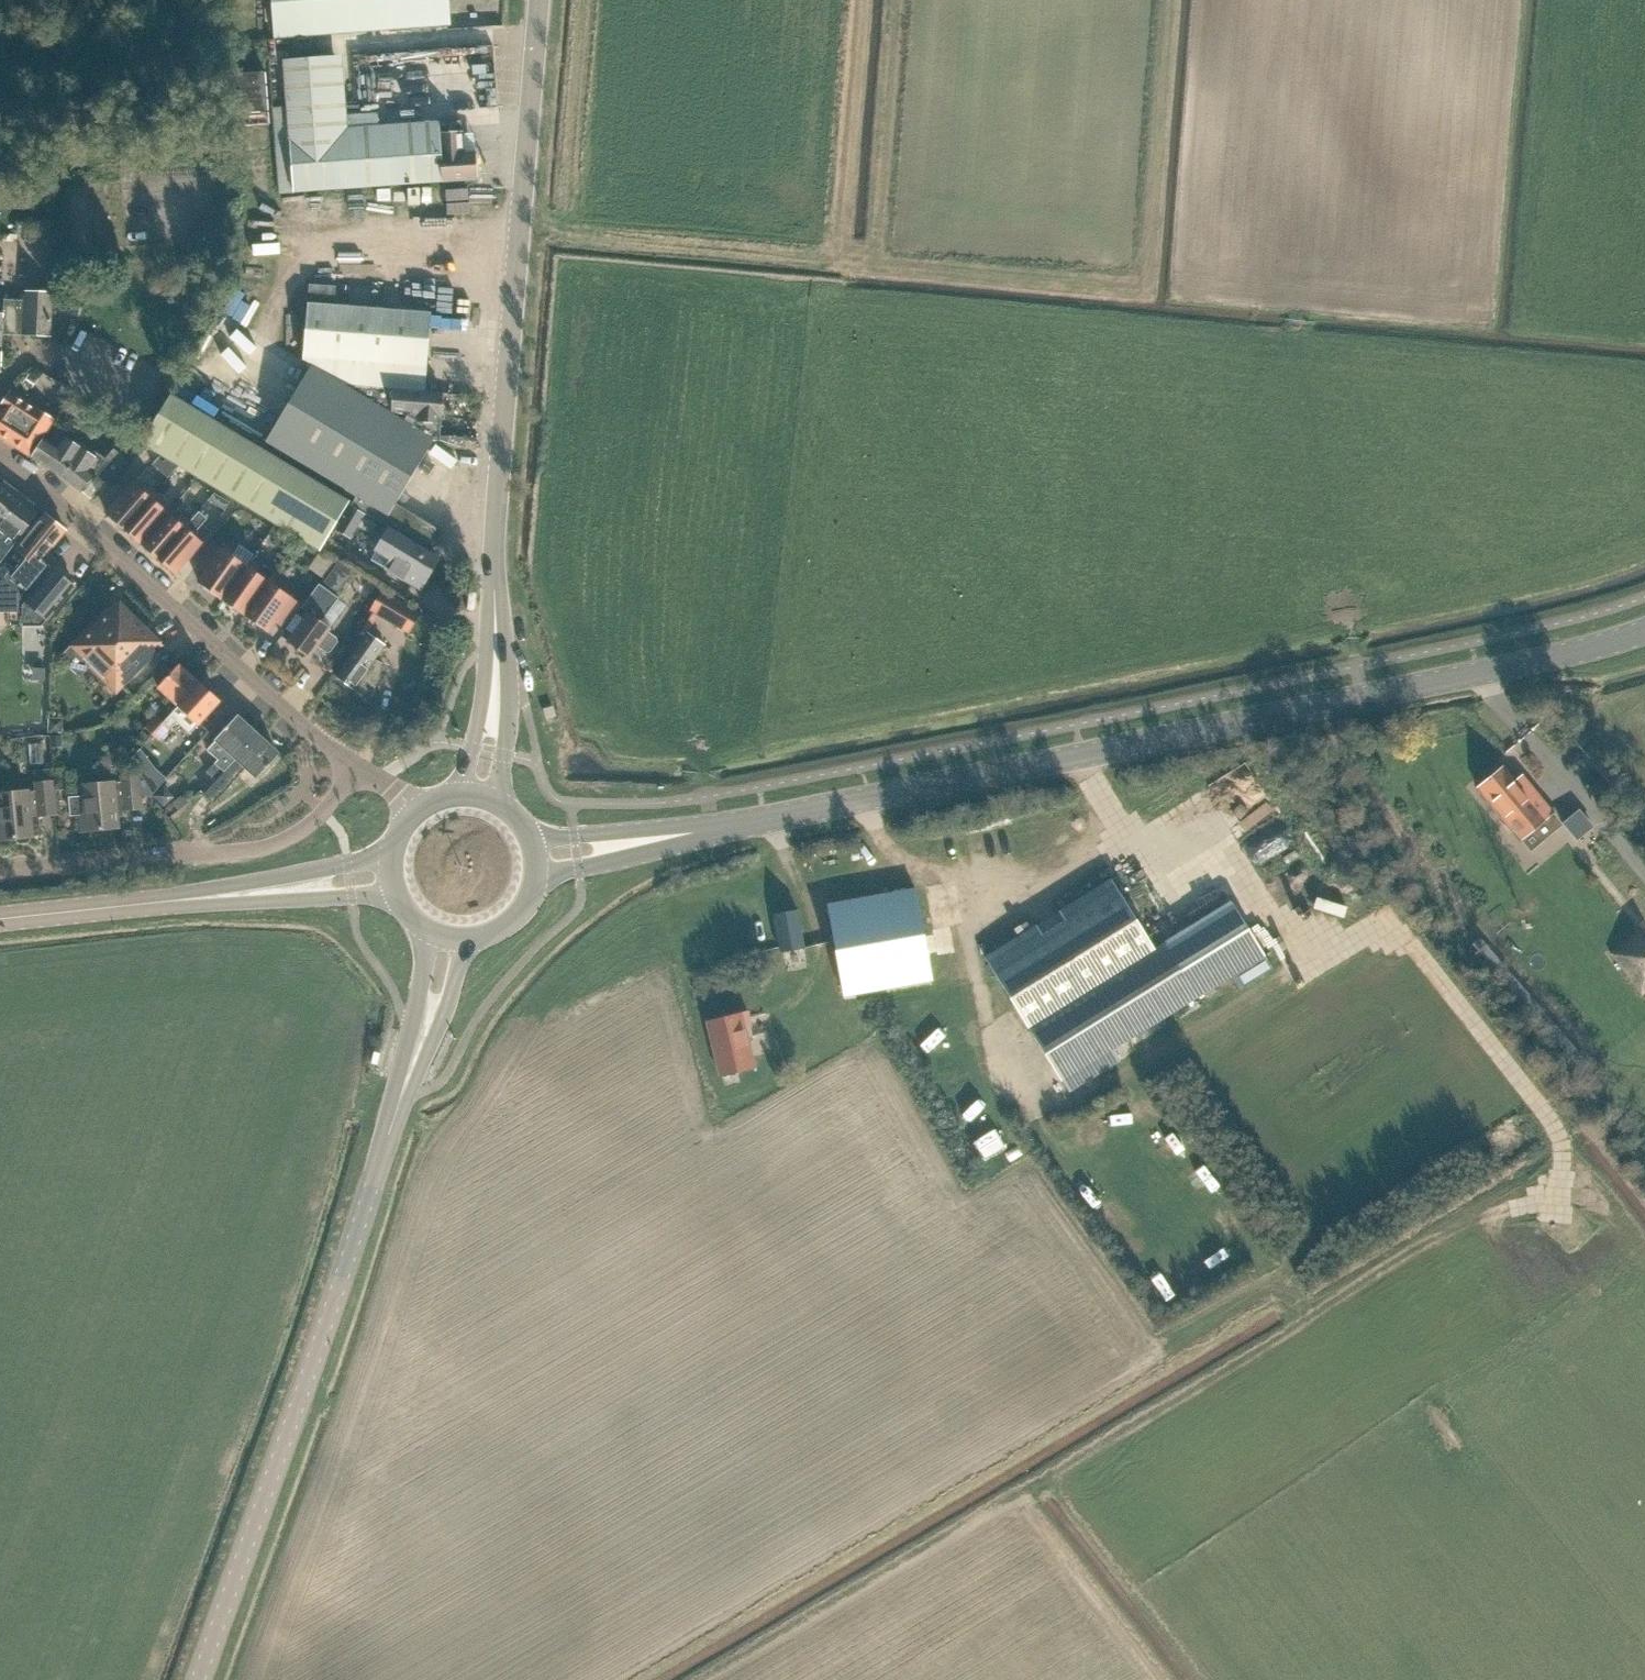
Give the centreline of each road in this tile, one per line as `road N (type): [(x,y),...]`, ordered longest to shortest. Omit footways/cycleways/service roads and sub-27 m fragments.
road 1 (tertiary): [(539,856),(735,827),(1169,739),(1531,662),(1644,630)]
road 2 (tertiary): [(481,792),(492,729),(495,571),(540,0)]
road 3 (tertiary): [(195,1679),(447,940)]
road 4 (unclassified): [(419,805),(327,745),(0,453)]
road 5 (tertiary): [(0,918),(389,875)]
road 6 (residential): [(204,853),(0,874)]
road 7 (tertiary): [(447,940),(495,935),(515,922),(530,903),(539,856)]

